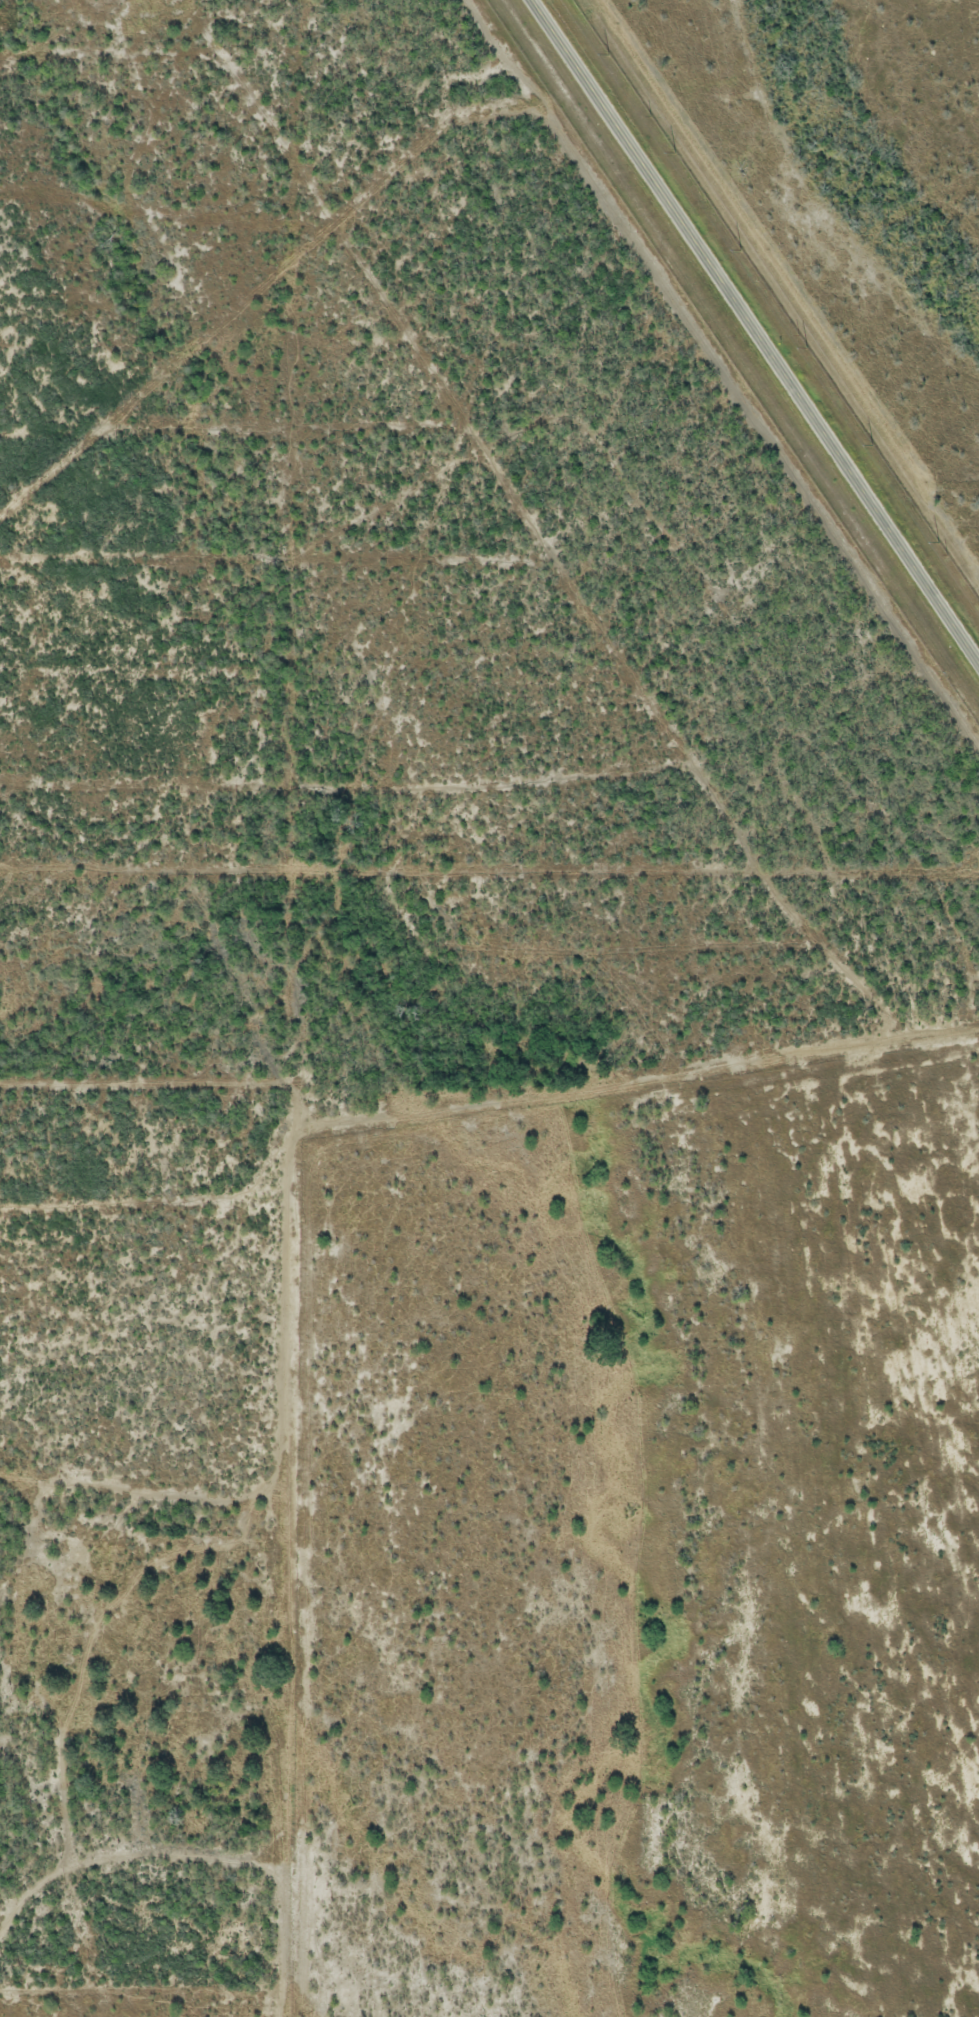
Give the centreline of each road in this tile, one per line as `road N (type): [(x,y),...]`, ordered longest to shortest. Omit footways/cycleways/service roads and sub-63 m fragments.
road 1 (tertiary): [(531,0),(978,662)]

